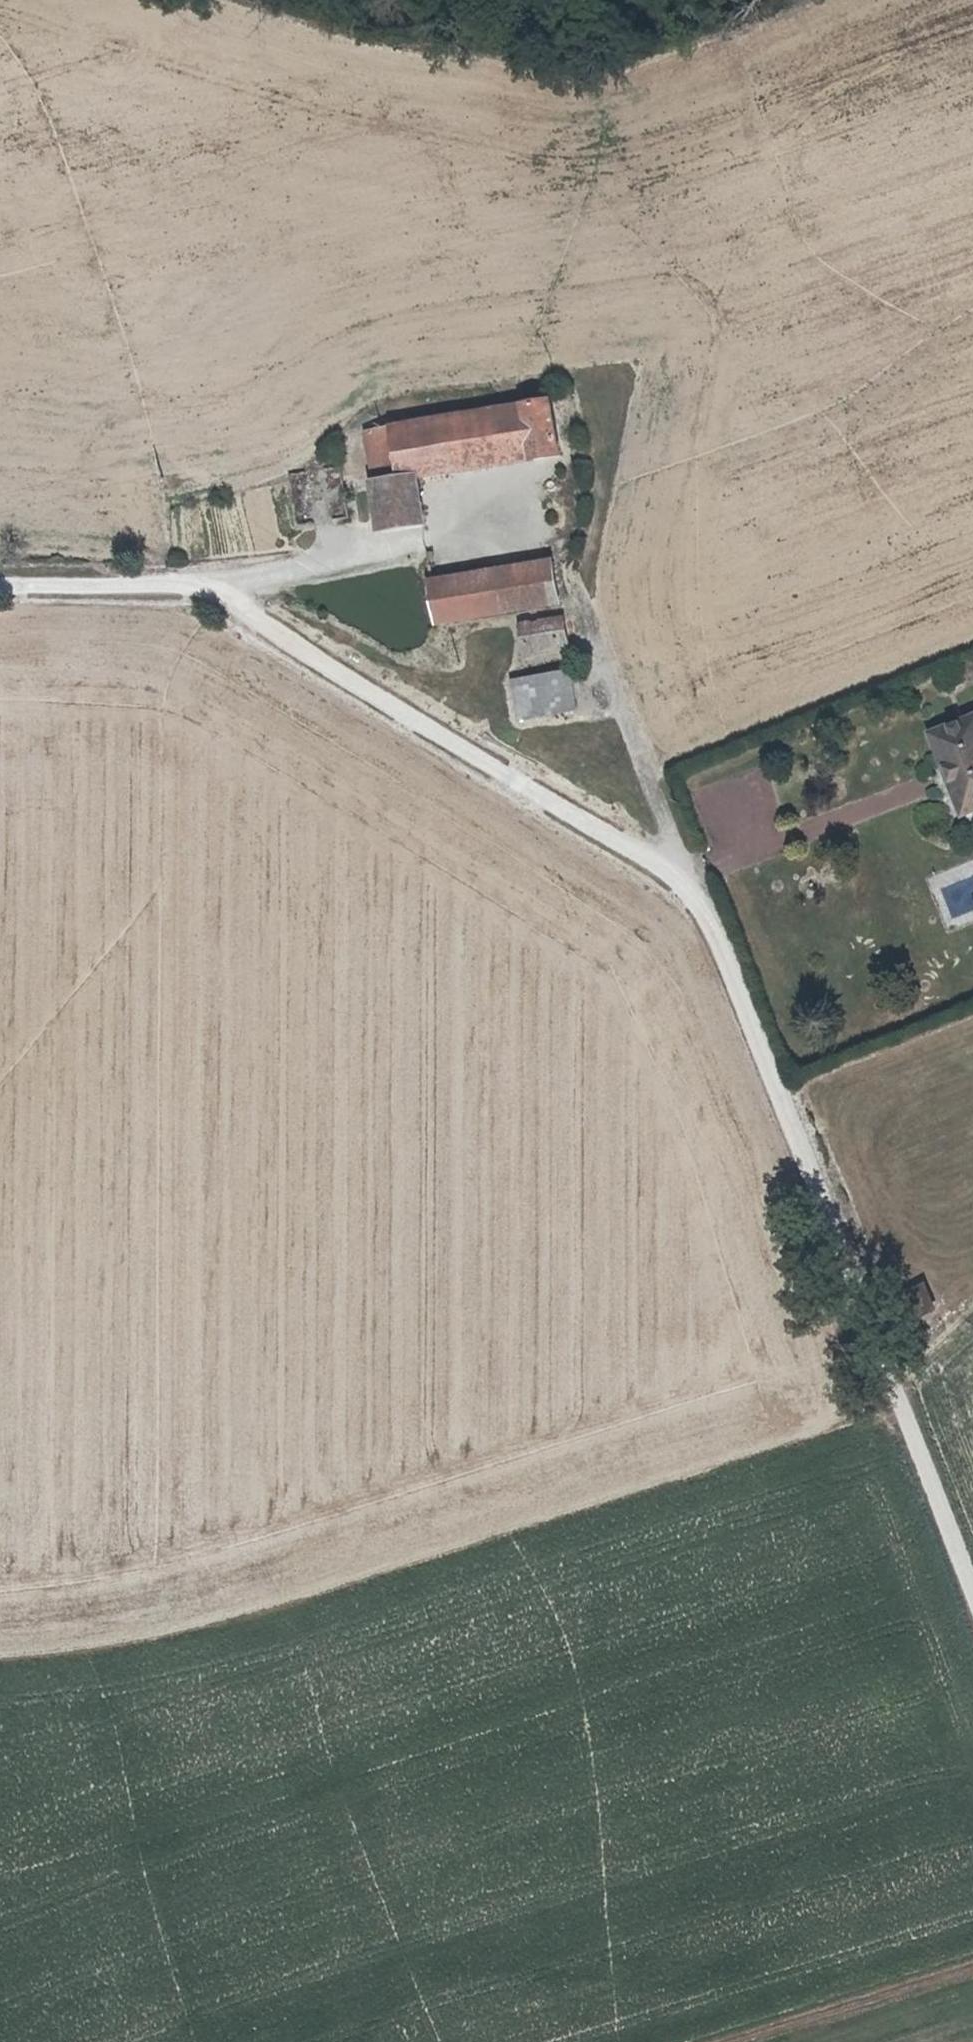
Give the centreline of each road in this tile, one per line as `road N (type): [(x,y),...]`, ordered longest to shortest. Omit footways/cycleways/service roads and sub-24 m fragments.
road 1 (residential): [(696,927),(198,585),(0,582)]
road 2 (track): [(972,1586),(888,1364),(696,927)]
road 3 (track): [(972,1967),(752,2041)]

